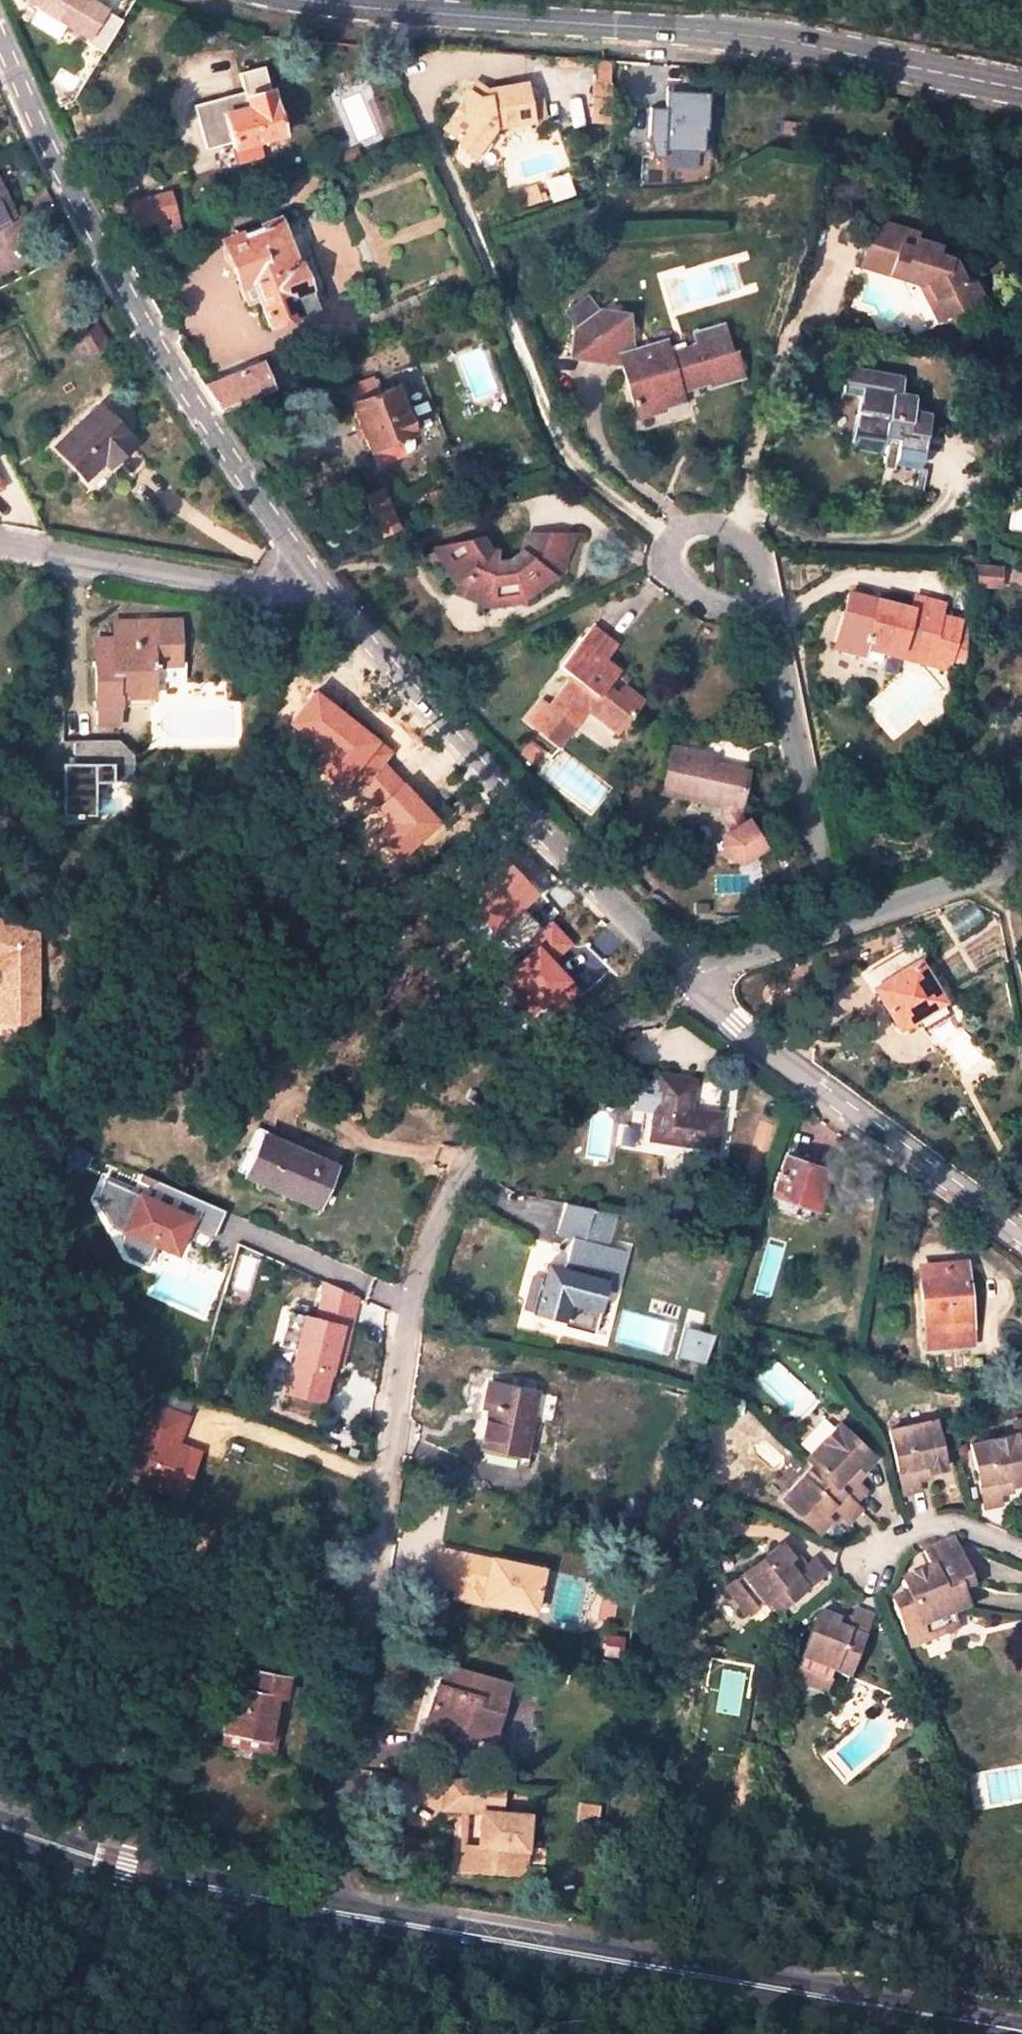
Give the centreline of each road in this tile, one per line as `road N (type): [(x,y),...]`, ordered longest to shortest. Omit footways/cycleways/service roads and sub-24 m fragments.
road 1 (unclassified): [(329,1910),(420,1256),(494,1129),(584,1034),(686,977)]
road 2 (tertiary): [(314,0),(771,38),(1021,88)]
road 3 (secondary): [(1002,2033),(329,1910)]
road 4 (residential): [(319,573),(223,464),(110,268),(0,39)]
road 5 (residential): [(686,977),(319,573)]
road 6 (residential): [(1021,1240),(868,1128),(686,977)]
road 7 (secondary): [(329,1910),(123,1867),(0,1824)]
road 8 (residential): [(0,547),(247,592),(319,573)]
road 9 (residential): [(774,652),(758,562),(724,533),(690,534),(670,559),(679,600),(745,643)]
road 10 (residential): [(842,921),(774,652)]
road 11 (residential): [(1021,869),(842,921)]
road 12 (residential): [(842,921),(686,977)]

